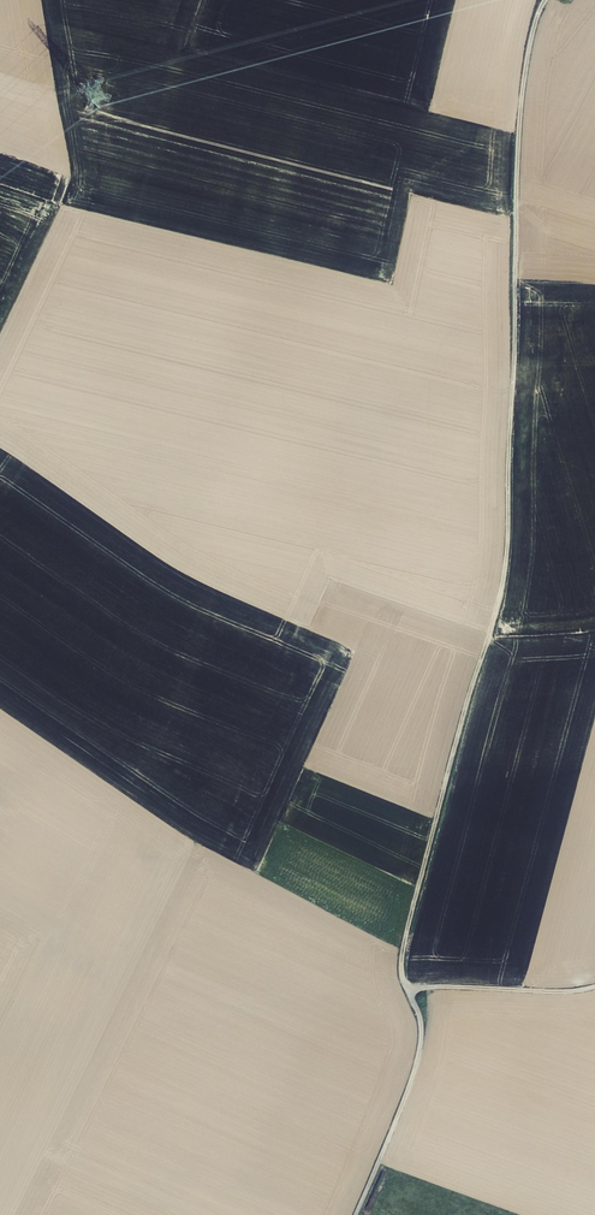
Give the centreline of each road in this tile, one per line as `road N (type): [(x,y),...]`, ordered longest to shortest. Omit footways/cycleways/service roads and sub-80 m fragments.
road 1 (track): [(546,0),(519,124),(507,544),(458,780),(402,950),(410,990)]
road 2 (unclassified): [(410,990),(420,1049),(356,1214)]
road 3 (unclassified): [(410,990),(594,987)]

